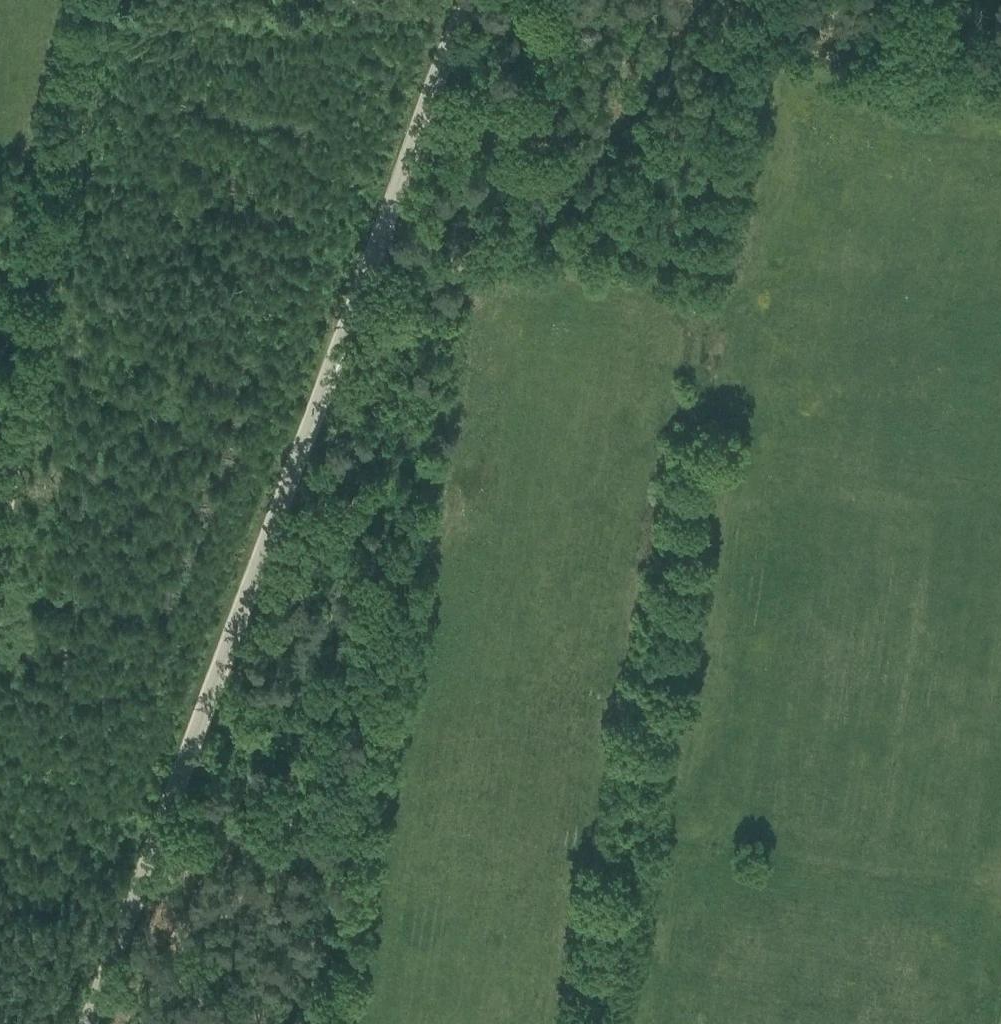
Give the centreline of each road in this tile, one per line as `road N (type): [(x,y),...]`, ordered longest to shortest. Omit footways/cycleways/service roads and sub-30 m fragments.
road 1 (unclassified): [(87,1023),(469,0)]

